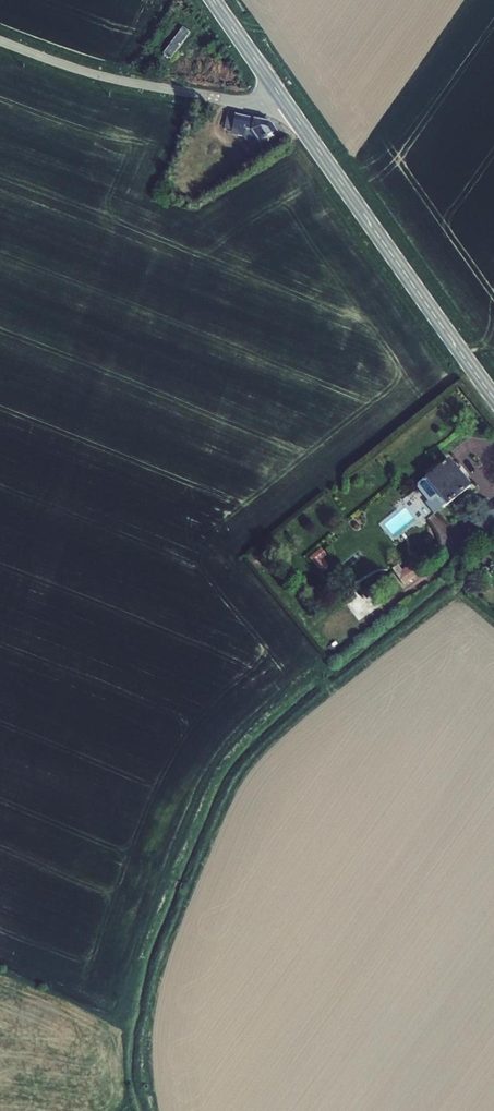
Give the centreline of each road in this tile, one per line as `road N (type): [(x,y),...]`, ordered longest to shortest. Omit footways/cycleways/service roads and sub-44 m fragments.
road 1 (primary): [(493,398),(290,111)]
road 2 (unclassified): [(0,40),(117,80),(290,111)]
road 3 (primary): [(290,111),(213,0)]

